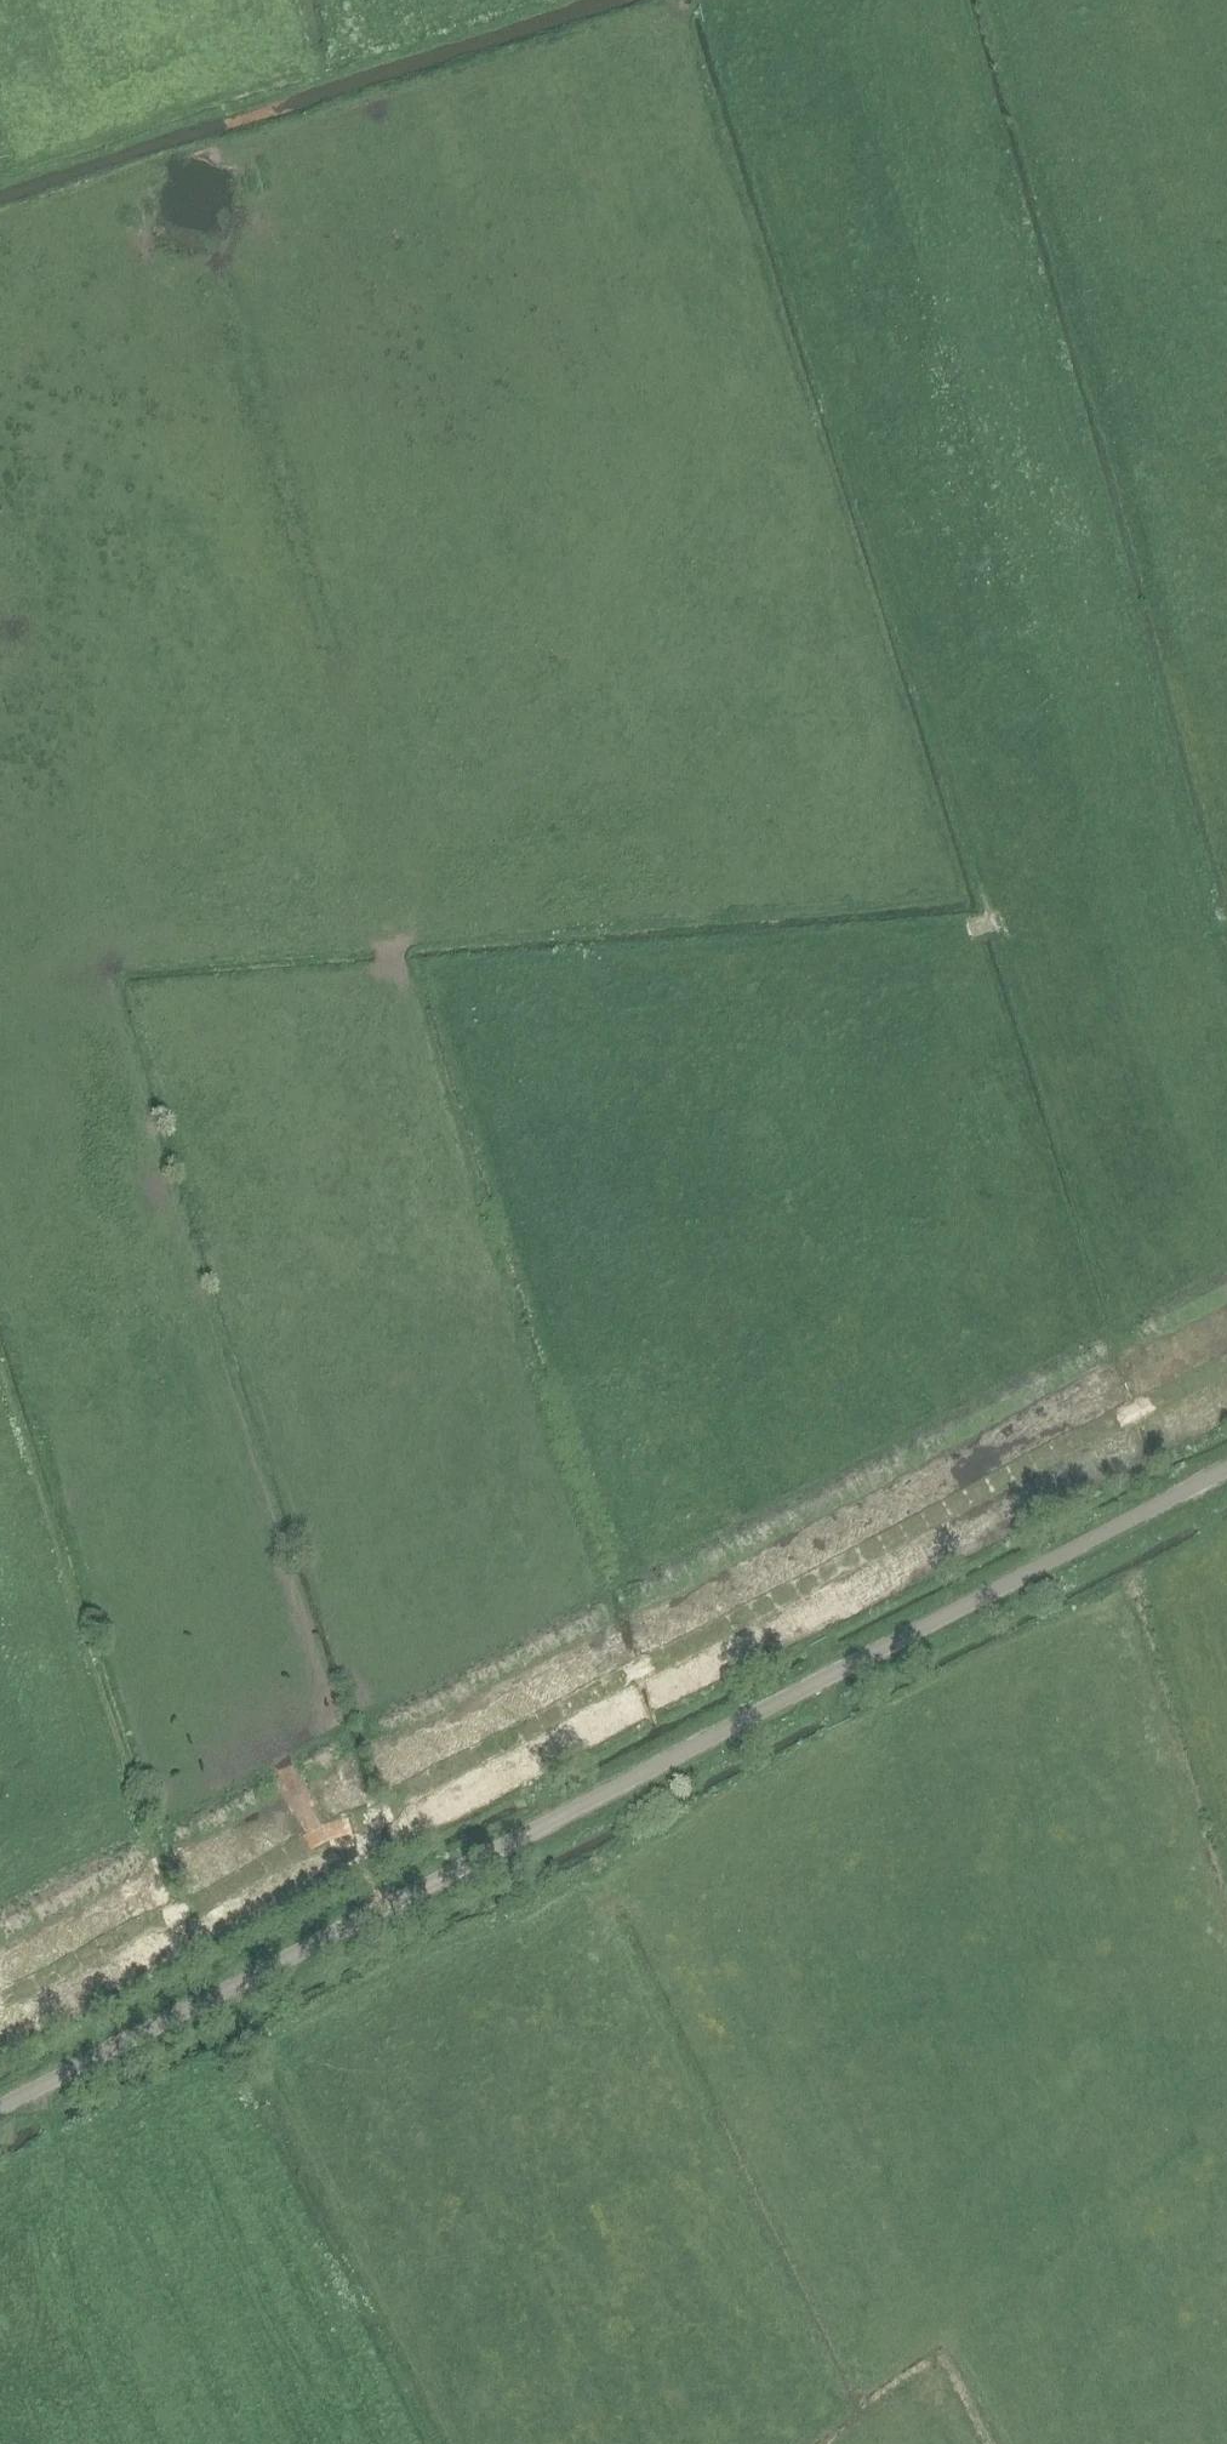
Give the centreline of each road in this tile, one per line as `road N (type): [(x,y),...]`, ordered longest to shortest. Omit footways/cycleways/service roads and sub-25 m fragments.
road 1 (unclassified): [(0,2097),(705,1738),(1226,1457)]

